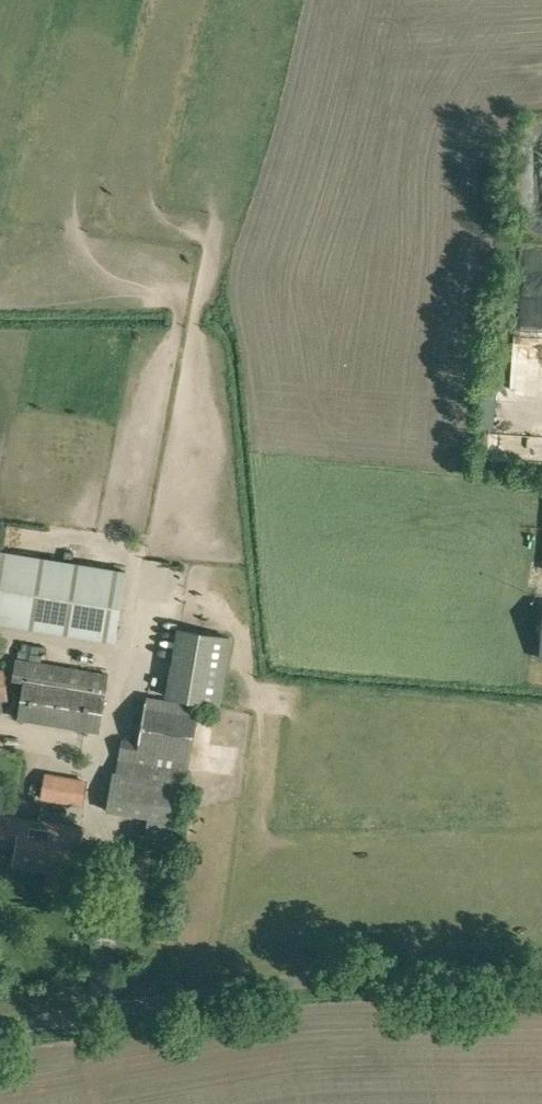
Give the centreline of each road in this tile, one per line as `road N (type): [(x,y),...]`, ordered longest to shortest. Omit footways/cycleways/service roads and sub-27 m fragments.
road 1 (unclassified): [(541,981),(299,981),(0,1030)]

